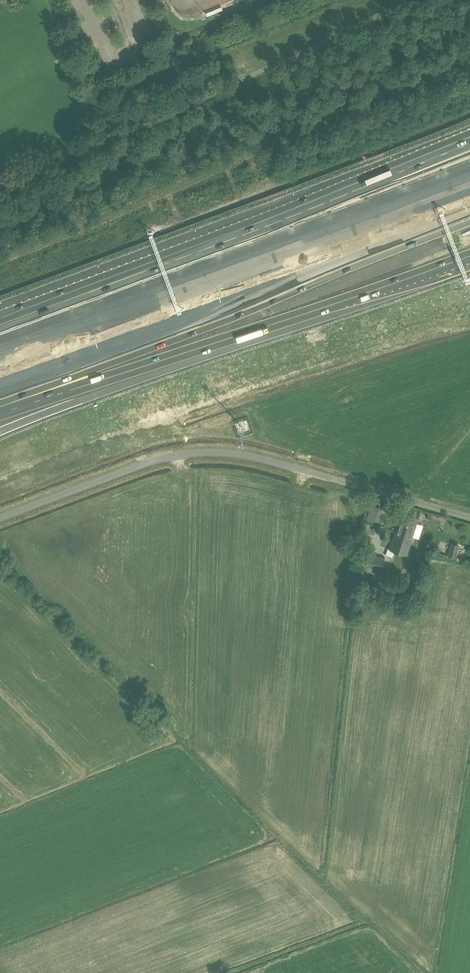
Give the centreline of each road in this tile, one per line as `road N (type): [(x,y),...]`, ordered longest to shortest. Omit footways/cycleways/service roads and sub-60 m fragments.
road 1 (motorway): [(469,142),(0,318)]
road 2 (motorway): [(469,180),(0,354)]
road 3 (motorway): [(0,393),(469,221)]
road 4 (motorway): [(0,406),(469,256)]
road 5 (unclassified): [(0,518),(151,460),(206,451),(252,456),(469,517)]

